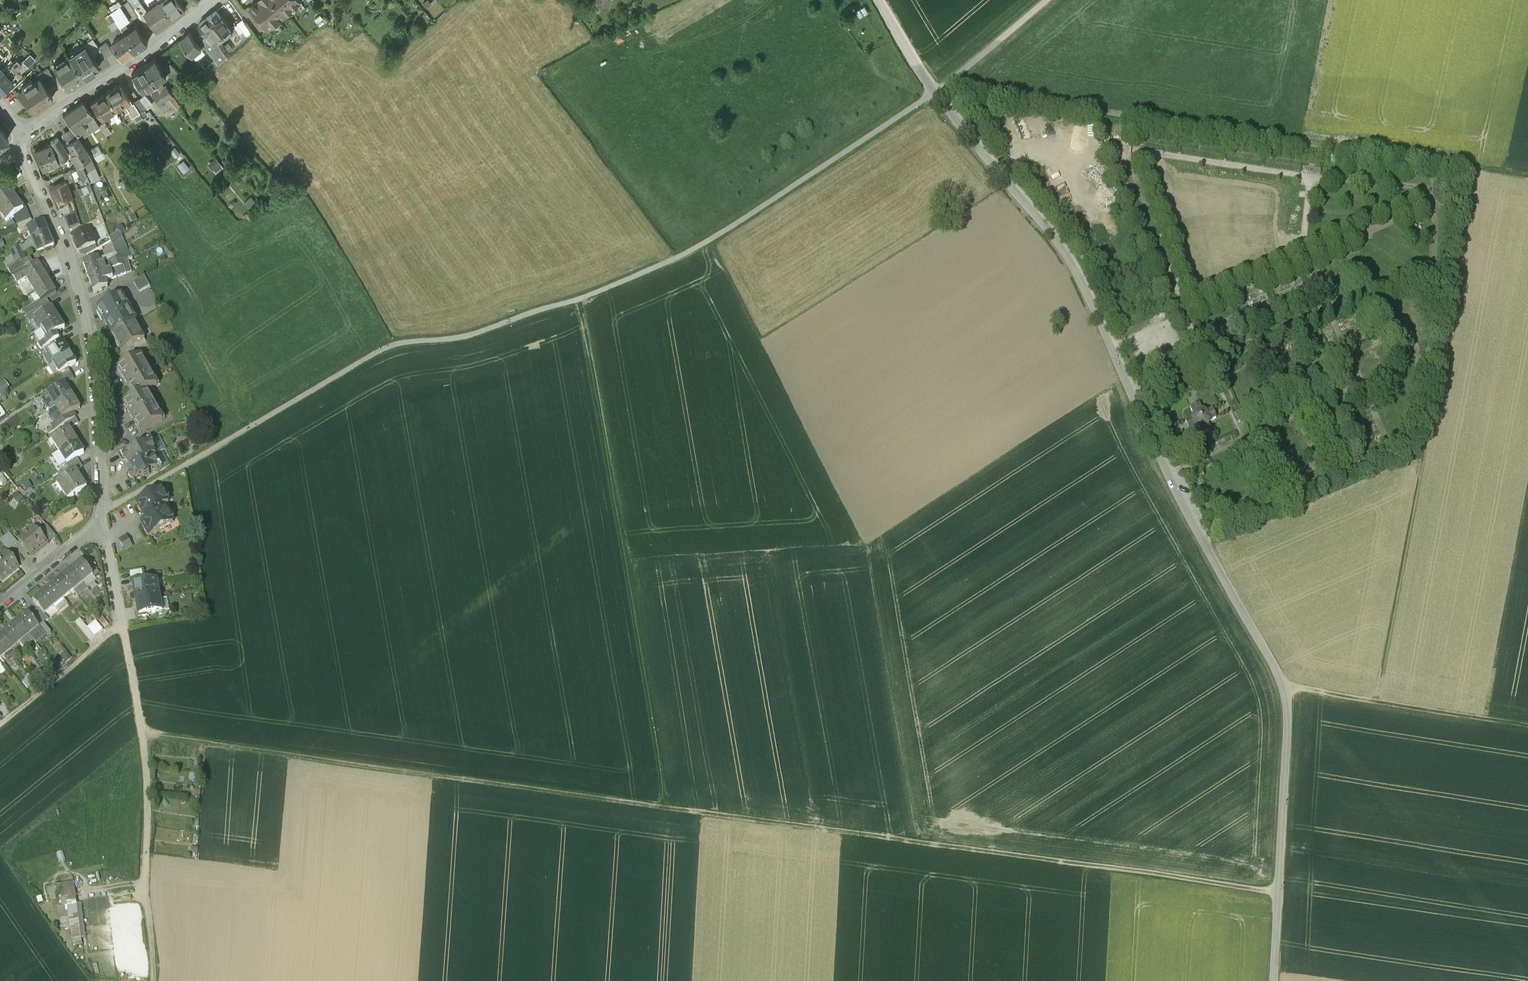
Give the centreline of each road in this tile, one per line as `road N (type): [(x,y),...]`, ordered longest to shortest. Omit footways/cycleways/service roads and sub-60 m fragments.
road 1 (track): [(1278,892),(142,734)]
road 2 (track): [(102,513),(392,348),(492,330),(674,259),(935,92)]
road 3 (track): [(942,86),(1527,176)]
road 4 (unclassified): [(1274,980),(1285,686),(1162,463)]
road 5 (residential): [(1162,463),(1053,236),(935,92),(879,0)]
road 6 (track): [(671,806),(583,299)]
road 7 (residential): [(22,142),(87,322),(103,522)]
road 8 (track): [(155,980),(145,758),(122,624)]
road 9 (track): [(1285,686),(1527,724)]
road 10 (residential): [(22,142),(213,0)]
road 11 (track): [(0,723),(122,624)]
road 12 (track): [(1045,0),(935,92)]
road 13 (residential): [(0,606),(103,522)]

